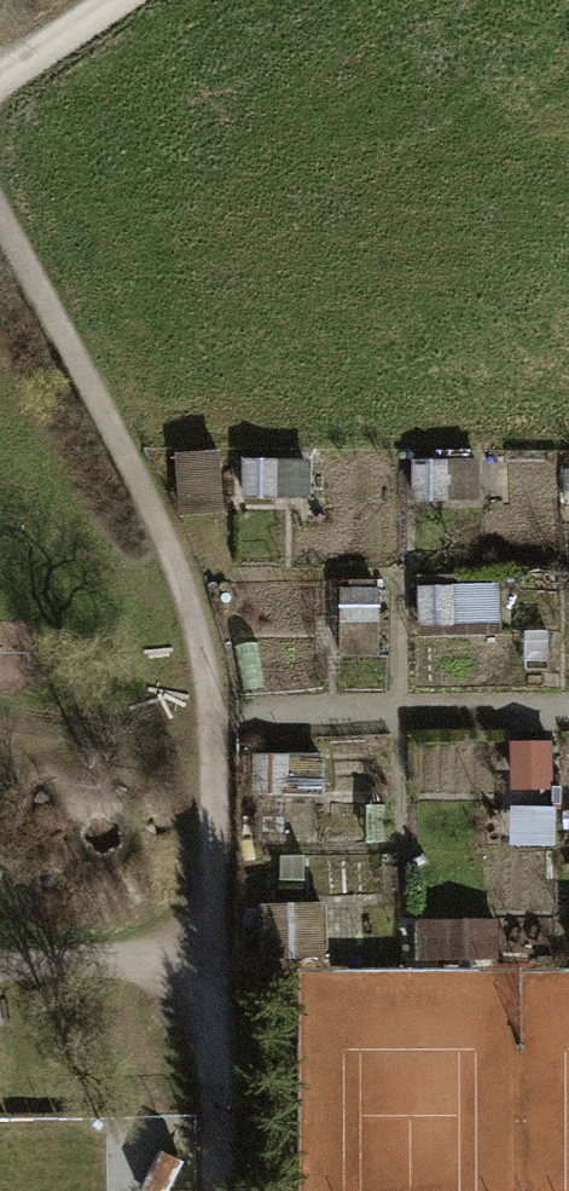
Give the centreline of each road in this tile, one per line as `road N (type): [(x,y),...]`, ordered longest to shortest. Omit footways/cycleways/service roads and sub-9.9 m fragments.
road 1 (track): [(211,1190),(207,962),(216,712),(176,552),(0,223)]
road 2 (track): [(216,712),(568,709)]
road 3 (track): [(0,78),(117,0)]

